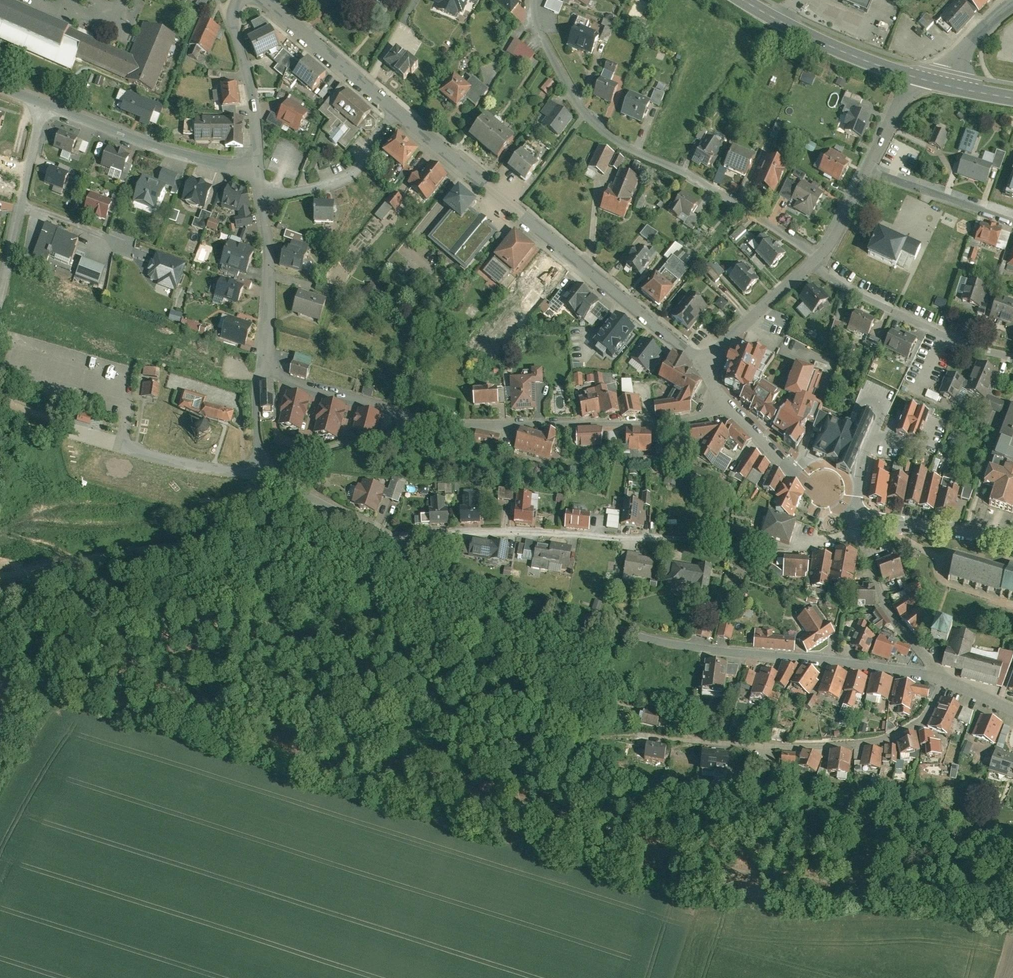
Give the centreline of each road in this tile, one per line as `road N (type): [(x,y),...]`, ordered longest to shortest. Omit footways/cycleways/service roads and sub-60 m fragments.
road 1 (residential): [(938,679),(649,643),(463,583),(379,540)]
road 2 (residential): [(379,540),(501,535),(793,545),(863,532)]
road 3 (residential): [(821,254),(683,169),(612,136),(584,111),(539,34),(534,0)]
road 4 (residential): [(395,112),(706,362)]
road 5 (residential): [(938,679),(921,726),(881,745),(764,750),(632,738)]
road 6 (residential): [(724,400),(703,415),(654,421),(462,424),(433,417)]
road 7 (unclassified): [(272,551),(0,578)]
road 8 (residential): [(259,169),(41,101)]
road 9 (residential): [(1012,363),(813,262)]
road 10 (secondary): [(915,75),(742,0)]
road 11 (residential): [(262,482),(80,435)]
road 12 (residential): [(433,417),(417,429),(338,446),(262,482)]
road 13 (unclassified): [(0,644),(48,678),(42,715),(0,789)]
road 14 (residential): [(433,417),(287,378),(267,363)]
road 15 (residential): [(264,0),(395,112)]
road 16 (residential): [(259,169),(234,0)]
road 17 (residential): [(724,400),(853,510)]
road 18 (residential): [(260,194),(353,173),(395,112)]
road 19 (residential): [(267,363),(260,194)]
road 20 (residential): [(863,532),(886,603),(938,679)]
road 21 (residential): [(853,510),(1012,540)]
road 22 (residential): [(1012,215),(863,163)]
road 23 (residential): [(813,262),(706,362)]
road 24 (residential): [(267,363),(255,411),(262,482)]

